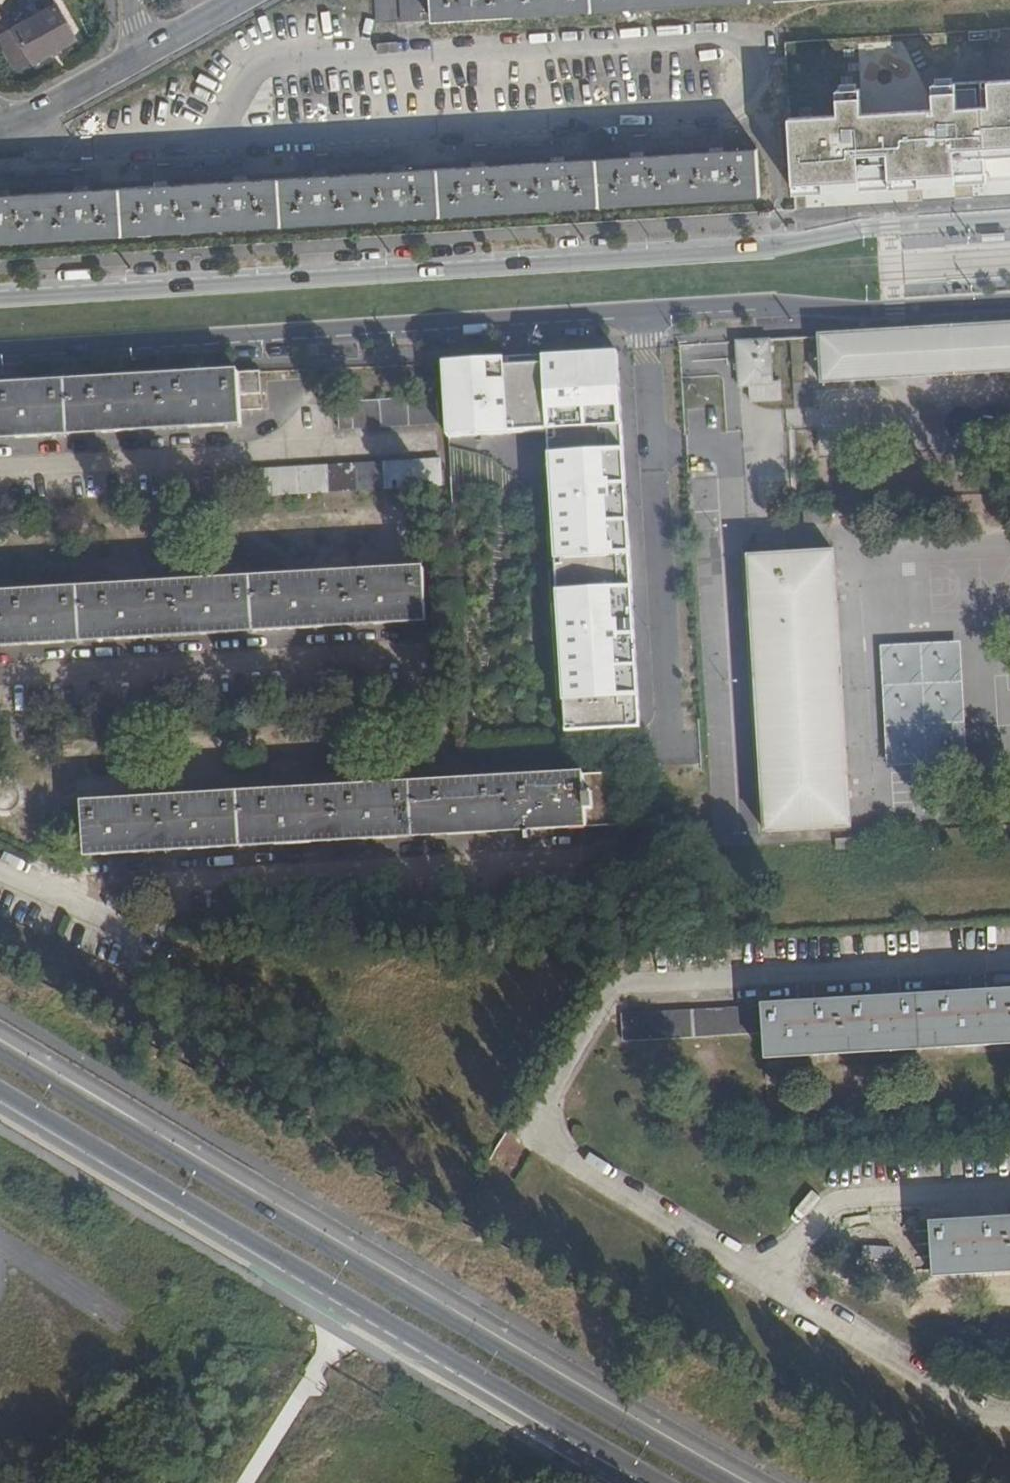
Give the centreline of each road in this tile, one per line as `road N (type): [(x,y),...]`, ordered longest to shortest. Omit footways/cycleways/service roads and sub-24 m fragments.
road 1 (tertiary): [(1009,219),(872,228),(763,250),(0,298)]
road 2 (secondary): [(743,1482),(0,1045)]
road 3 (residential): [(765,1280),(552,1145),(545,1112),(611,997),(627,986),(1009,962)]
road 4 (secondary): [(0,1098),(643,1482)]
road 5 (tertiary): [(0,351),(645,310)]
road 6 (residential): [(552,858),(50,888)]
road 7 (residential): [(645,310),(674,746)]
road 8 (residential): [(415,654),(0,677)]
road 9 (tertiary): [(645,310),(770,303),(873,313),(1009,304)]
road 10 (residential): [(1009,1415),(969,1403),(765,1280)]
road 11 (residential): [(1009,1190),(836,1203),(765,1280)]
road 12 (residential): [(269,448),(0,465)]
road 13 (unclassified): [(0,129),(140,59)]
road 14 (residential): [(161,941),(50,888)]

